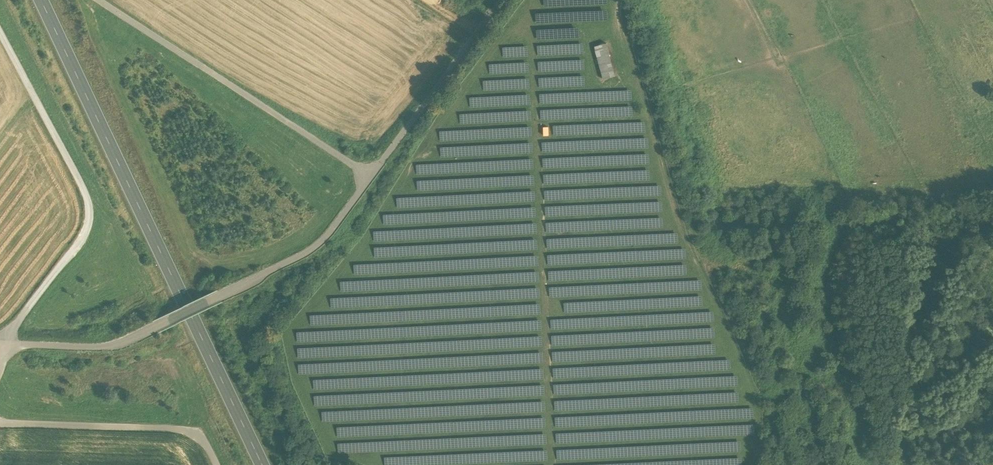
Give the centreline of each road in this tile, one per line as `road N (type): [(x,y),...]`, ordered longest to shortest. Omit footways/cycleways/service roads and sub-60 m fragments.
road 1 (secondary): [(256,464),(35,0)]
road 2 (unclassified): [(503,0),(322,236),(205,303)]
road 3 (track): [(8,344),(22,340),(82,255),(91,213),(0,21)]
road 4 (track): [(101,0),(372,171)]
road 5 (track): [(216,464),(196,435),(182,430),(0,423)]
road 6 (unclassified): [(170,319),(118,343),(8,344)]

